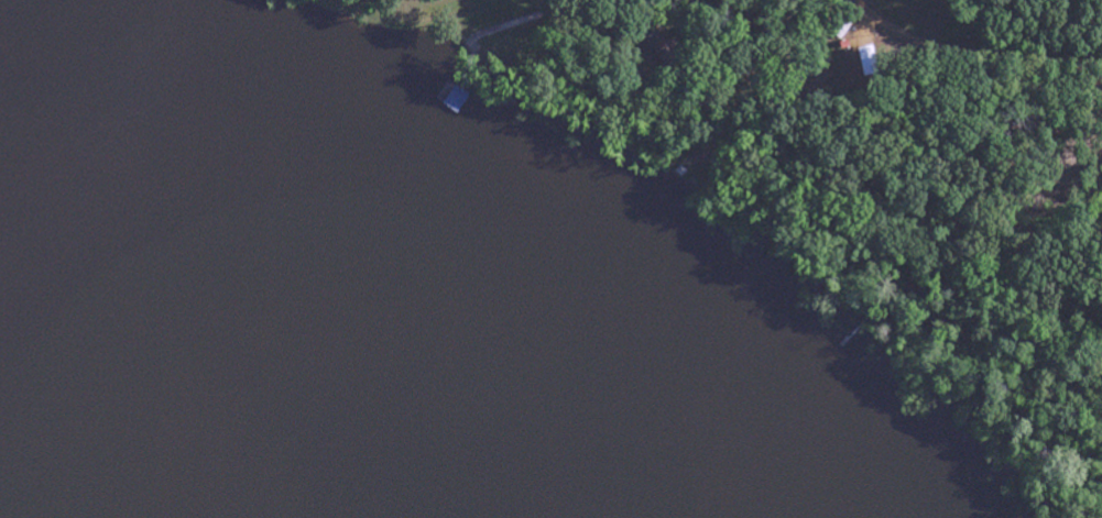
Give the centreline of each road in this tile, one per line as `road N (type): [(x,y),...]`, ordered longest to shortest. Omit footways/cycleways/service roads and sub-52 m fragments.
road 1 (residential): [(856,0),(938,48),(1101,61)]
road 2 (residential): [(790,0),(728,130),(670,179)]

